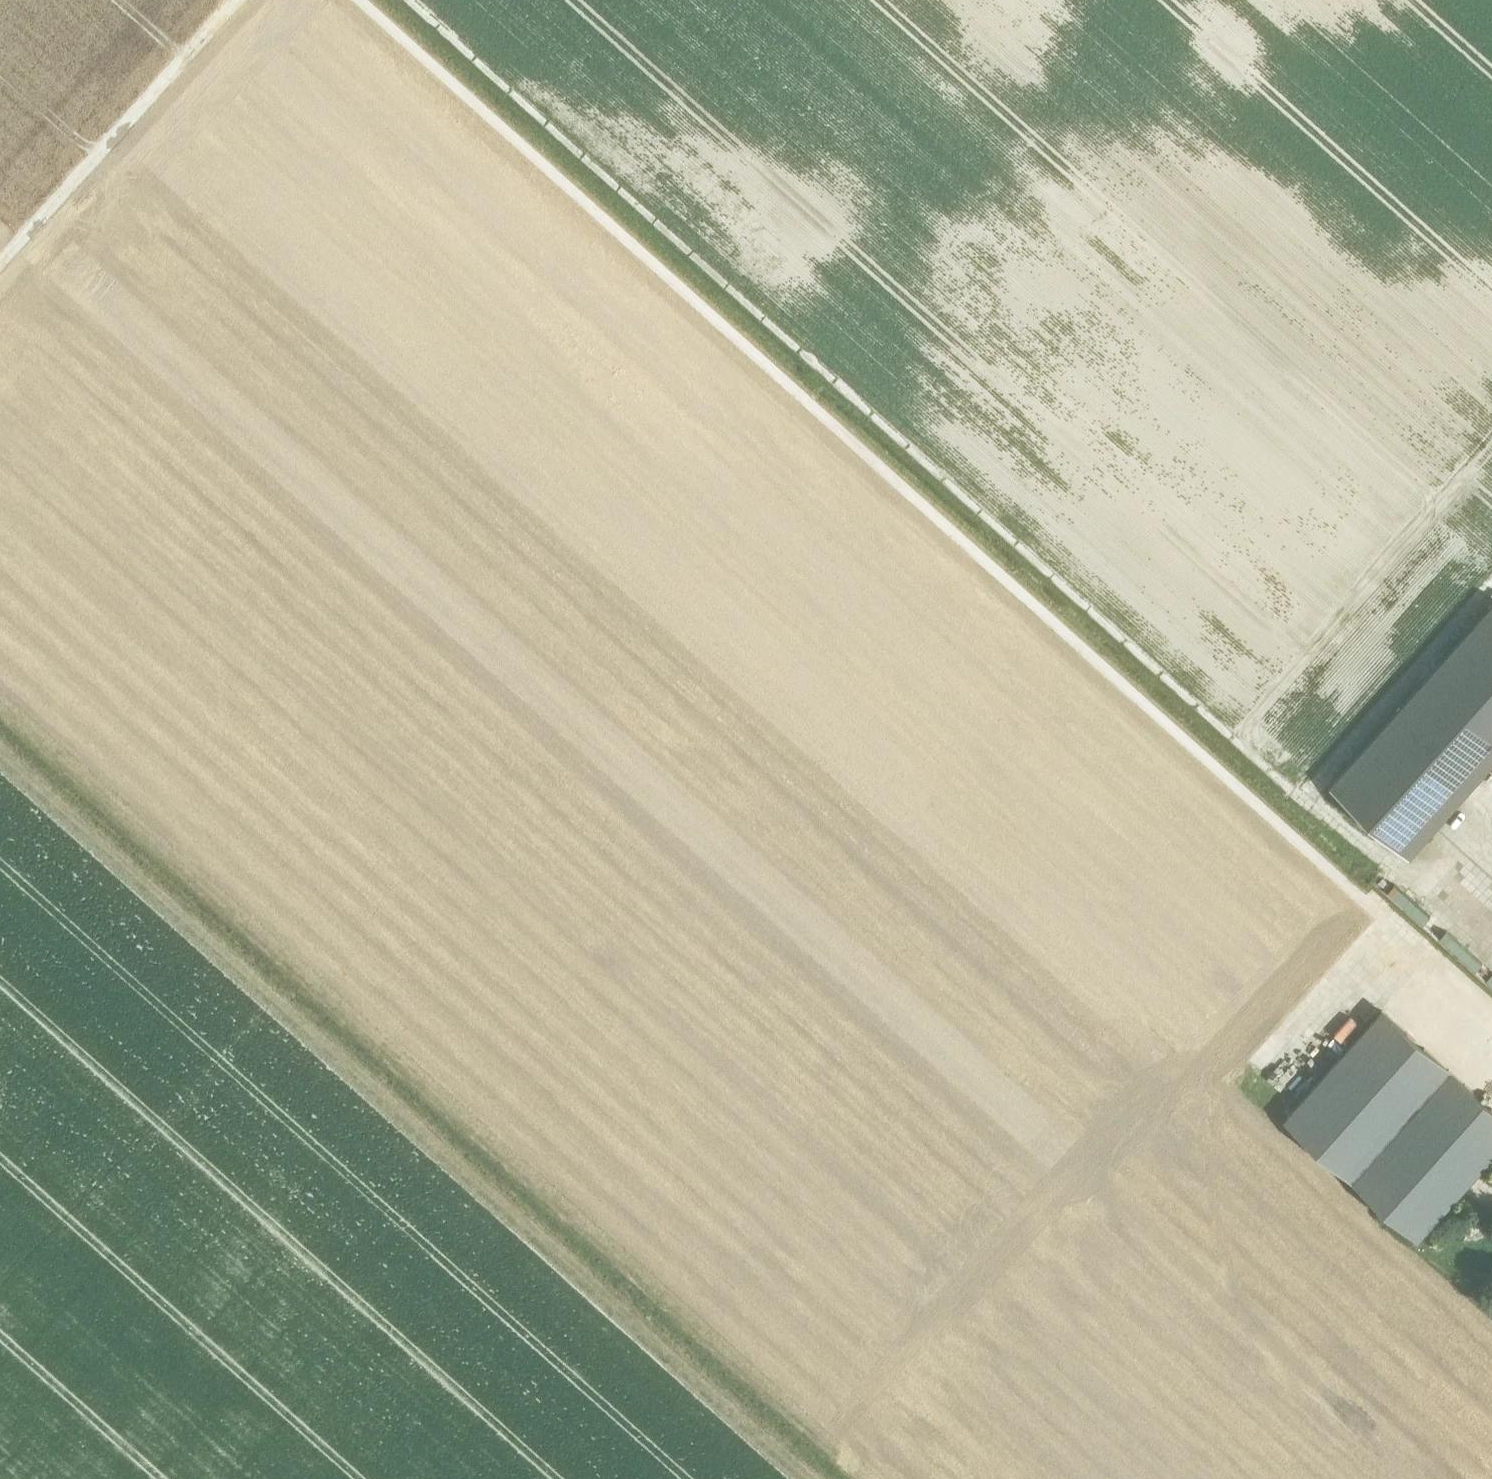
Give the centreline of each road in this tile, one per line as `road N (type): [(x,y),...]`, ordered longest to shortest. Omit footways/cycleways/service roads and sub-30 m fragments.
road 1 (track): [(1475,850),(1394,869),(1293,790),(408,0)]
road 2 (track): [(361,0),(1374,911)]
road 3 (track): [(0,262),(238,0)]

